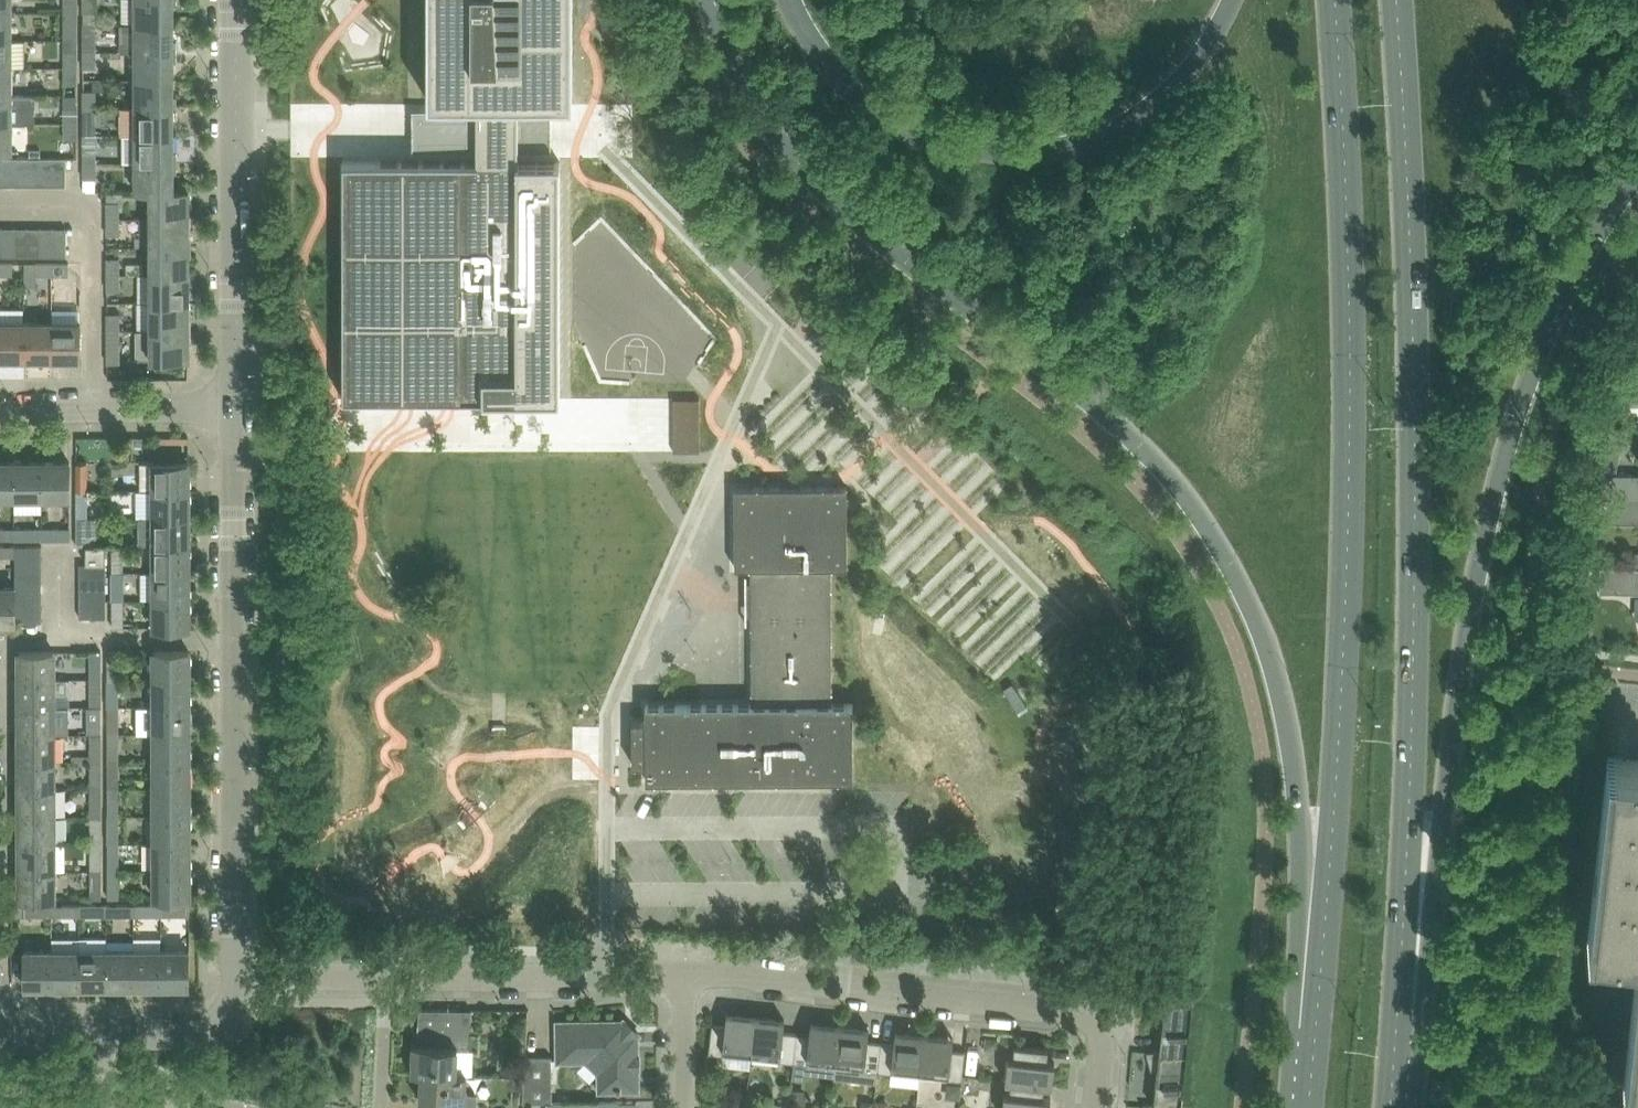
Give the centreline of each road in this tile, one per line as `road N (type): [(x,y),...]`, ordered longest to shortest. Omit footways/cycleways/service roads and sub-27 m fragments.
road 1 (primary): [(712,0),(725,43),(783,142),(839,204),(1133,445),(1192,505),(1251,607),(1292,736),(1300,806),(1305,1107)]
road 2 (primary): [(1333,0),(1351,355),(1348,586),(1309,1107)]
road 3 (primary): [(1394,1107),(1420,1023),(1497,502),(1524,404),(1578,273),(1637,185)]
road 4 (primary): [(1391,1107),(1408,881),(1415,440)]
road 5 (primary): [(1233,0),(1200,57),(1143,116),(1107,136),(1020,155),(911,135),(836,67),(795,0)]
road 6 (tertiary): [(241,970),(236,407)]
road 7 (residential): [(1098,1107),(1106,1042),(1103,1017),(1087,1007),(692,973)]
road 8 (trunk): [(1415,440),(1396,0)]
road 9 (tertiary): [(236,407),(239,0)]
road 10 (residential): [(692,973),(388,969)]
road 11 (unclassified): [(0,405),(236,407)]
road 12 (tertiary): [(106,1035),(208,1035),(227,1024),(241,970)]
road 13 (residential): [(228,1107),(118,1087),(106,1063),(106,1035)]
road 14 (residential): [(388,969),(241,970)]
road 15 (residential): [(380,1107),(388,969)]
road 16 (residential): [(677,1107),(692,973)]

